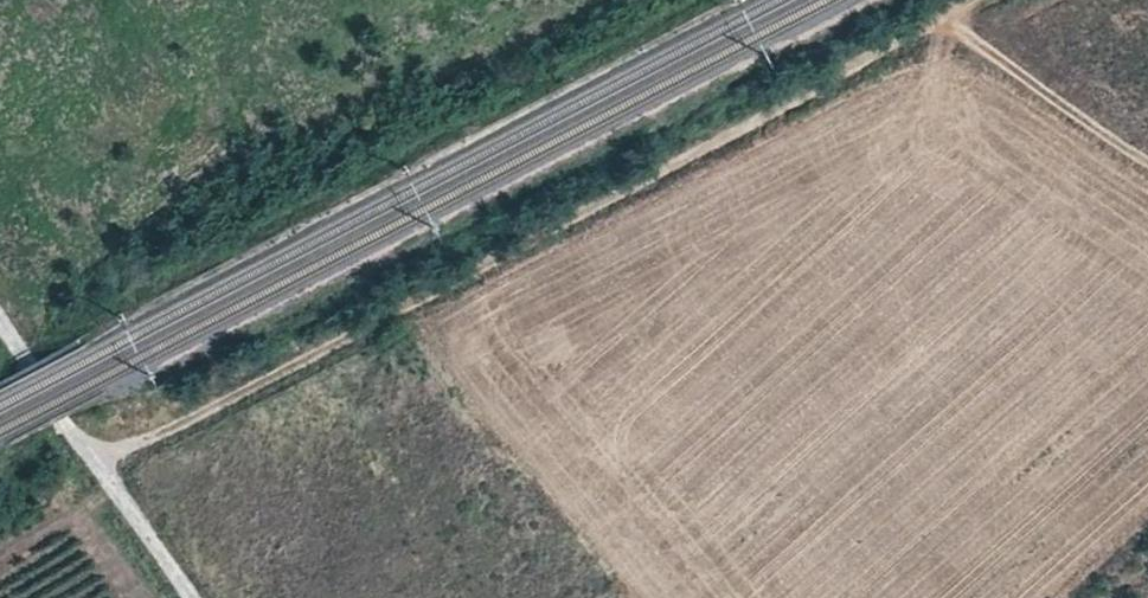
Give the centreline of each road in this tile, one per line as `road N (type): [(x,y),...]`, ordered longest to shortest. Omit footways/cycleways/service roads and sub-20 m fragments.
road 1 (track): [(100,473),(561,235),(940,20)]
road 2 (unclassified): [(0,326),(194,597)]
road 3 (track): [(1147,162),(940,20)]

